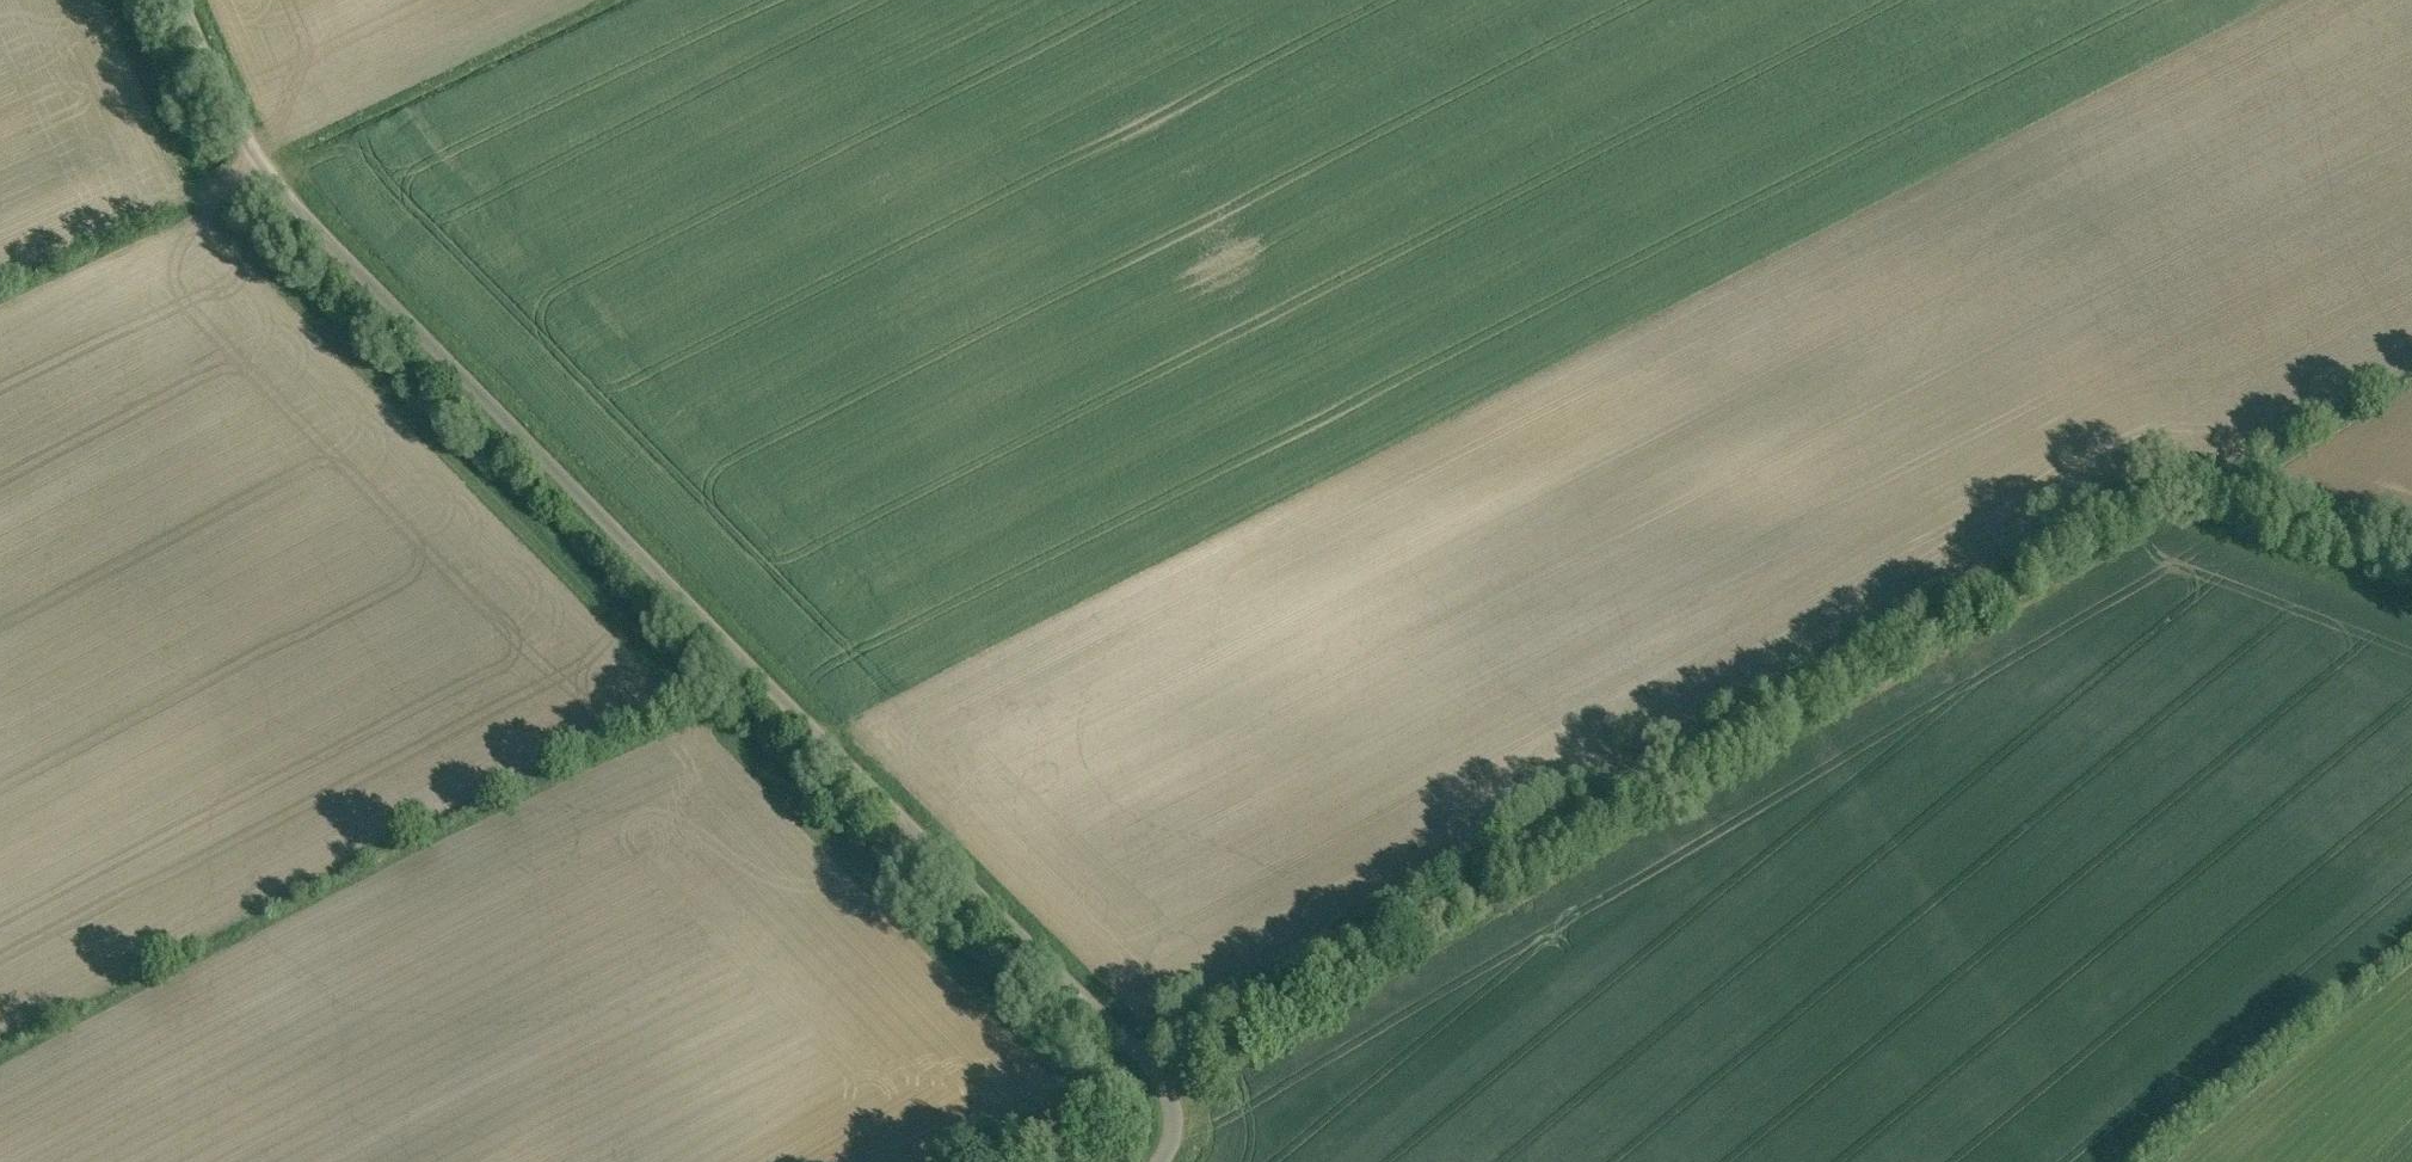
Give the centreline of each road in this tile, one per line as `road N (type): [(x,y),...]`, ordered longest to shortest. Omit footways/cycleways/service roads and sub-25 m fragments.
road 1 (residential): [(1162,1161),(1171,1098),(1134,1048),(692,621),(206,80),(169,0)]

